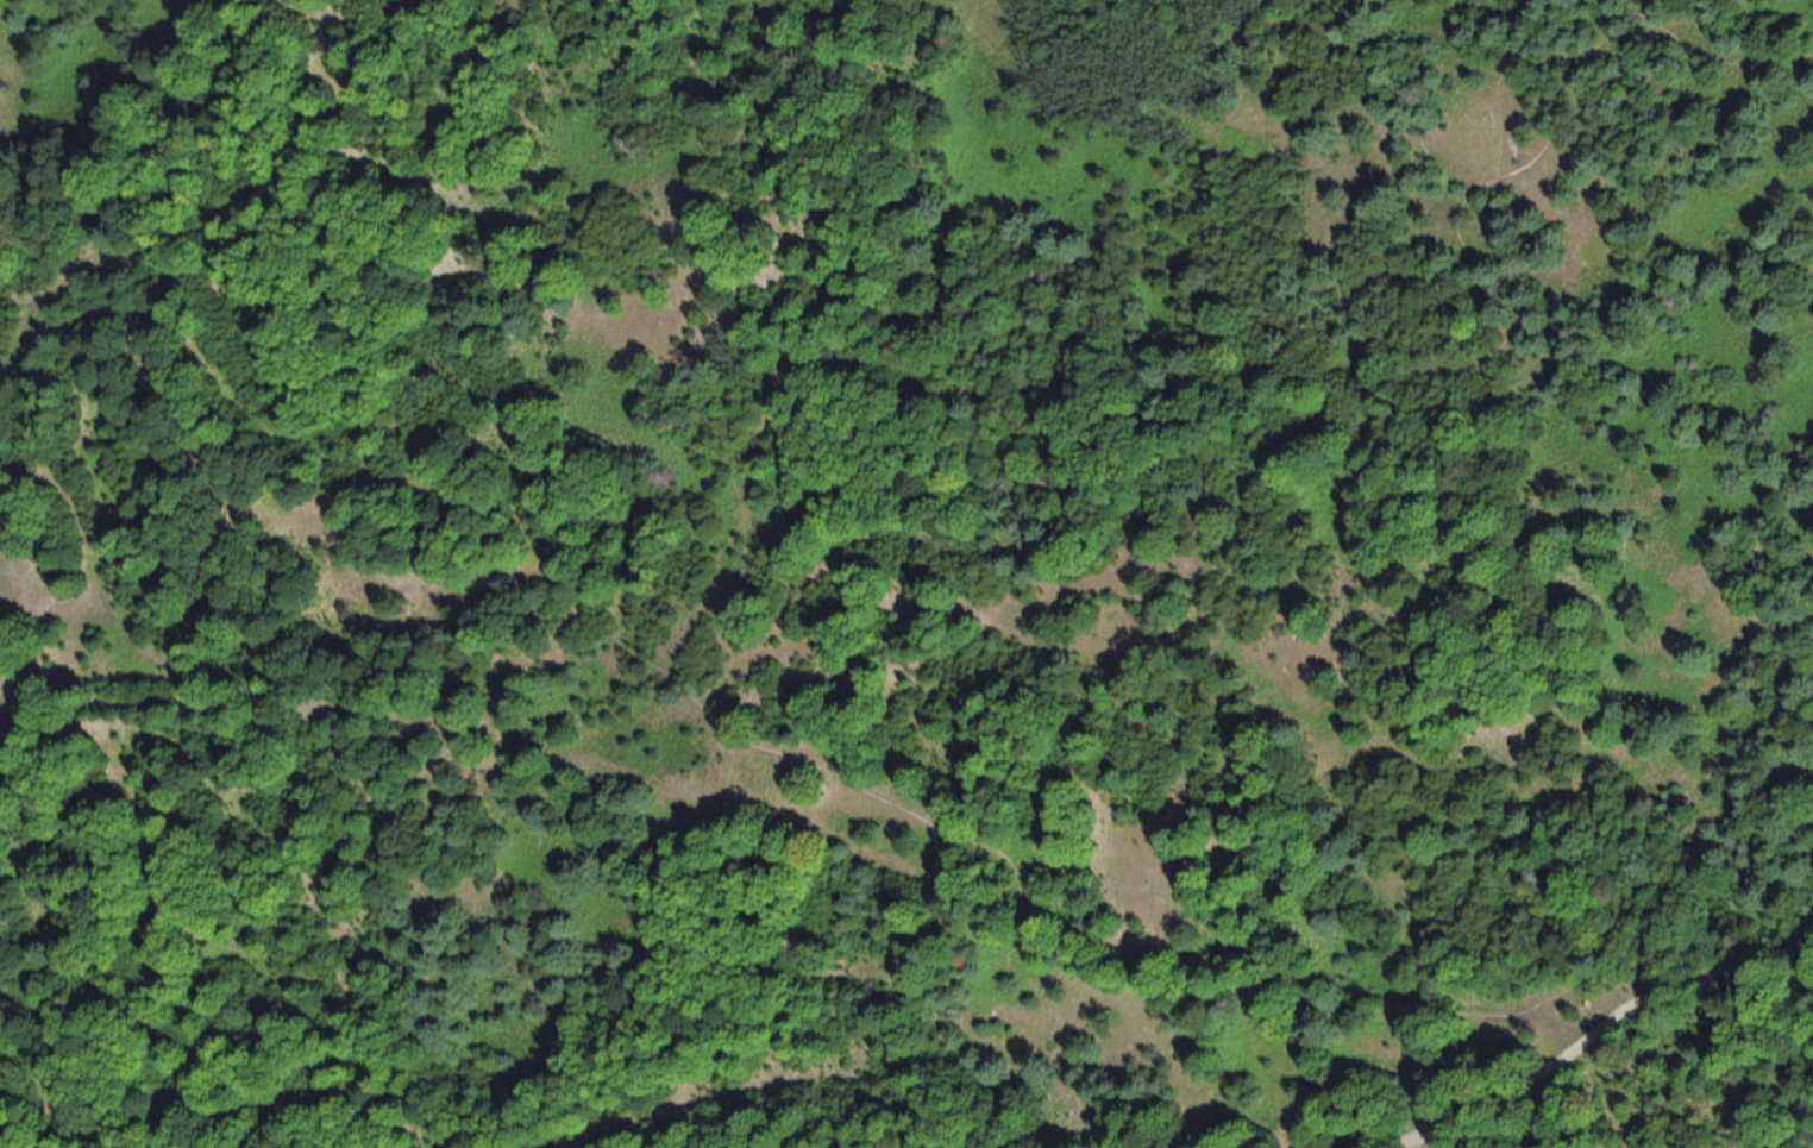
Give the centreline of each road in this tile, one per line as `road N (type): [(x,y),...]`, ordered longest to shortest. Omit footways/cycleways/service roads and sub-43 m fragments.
road 1 (track): [(1690,978),(1631,1005),(1550,1066),(1472,1105)]
road 2 (track): [(1812,942),(1690,978)]

